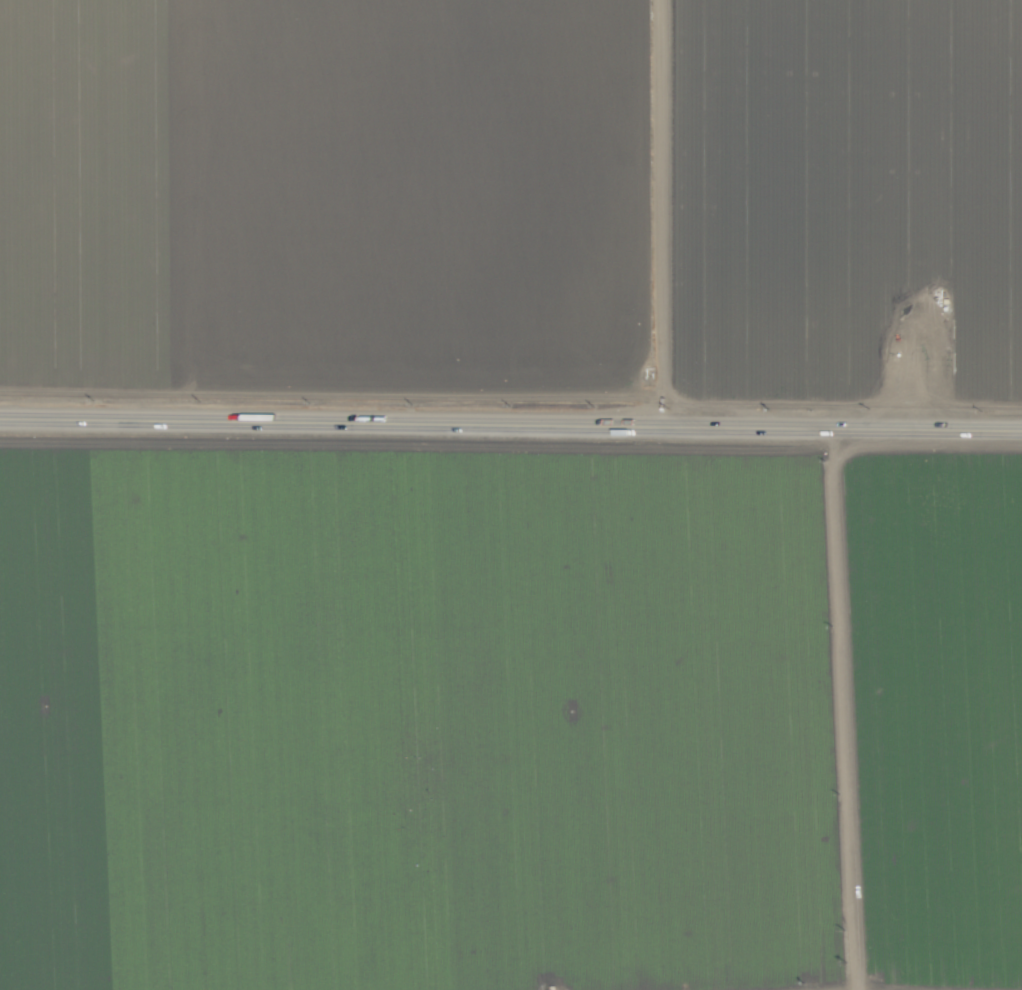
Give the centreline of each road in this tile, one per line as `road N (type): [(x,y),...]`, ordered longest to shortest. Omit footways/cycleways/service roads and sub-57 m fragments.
road 1 (secondary): [(0,419),(1021,432)]
road 2 (residential): [(827,430),(819,451),(849,989)]

